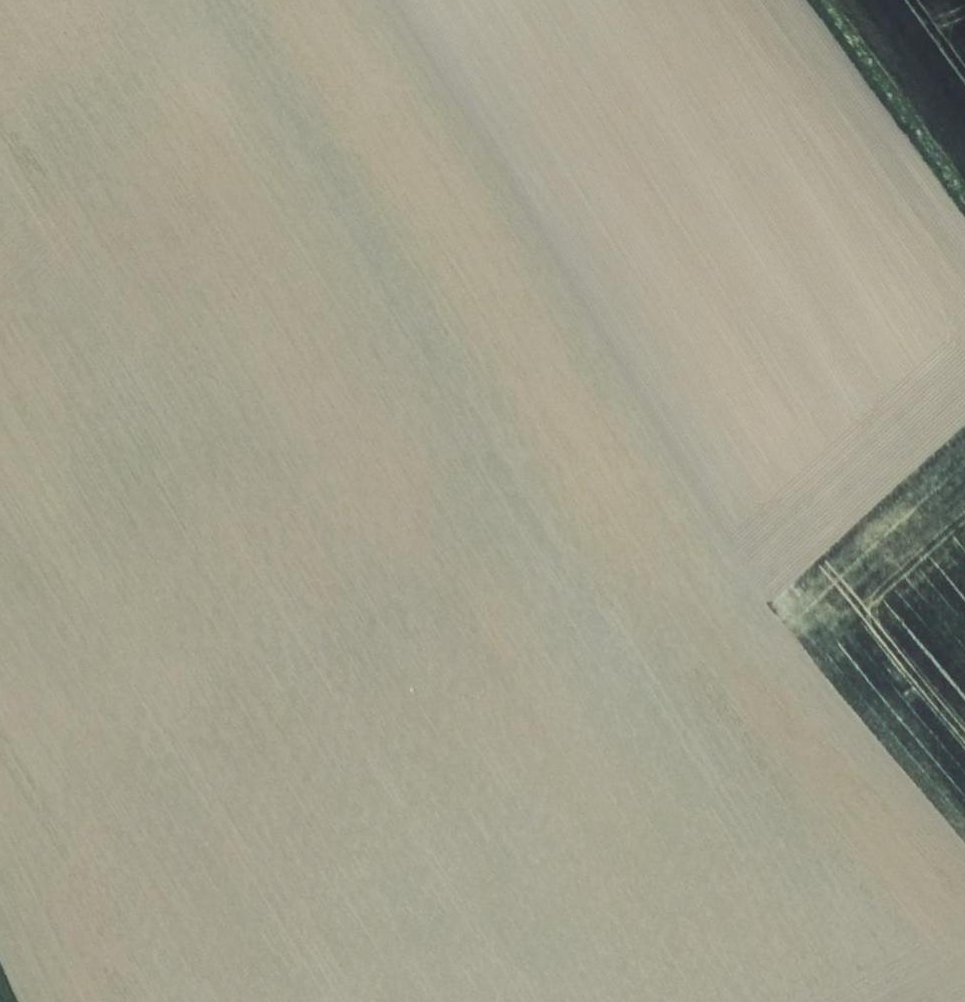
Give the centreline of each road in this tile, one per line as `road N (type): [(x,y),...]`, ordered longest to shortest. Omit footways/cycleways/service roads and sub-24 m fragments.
road 1 (track): [(816,0),(964,203)]

